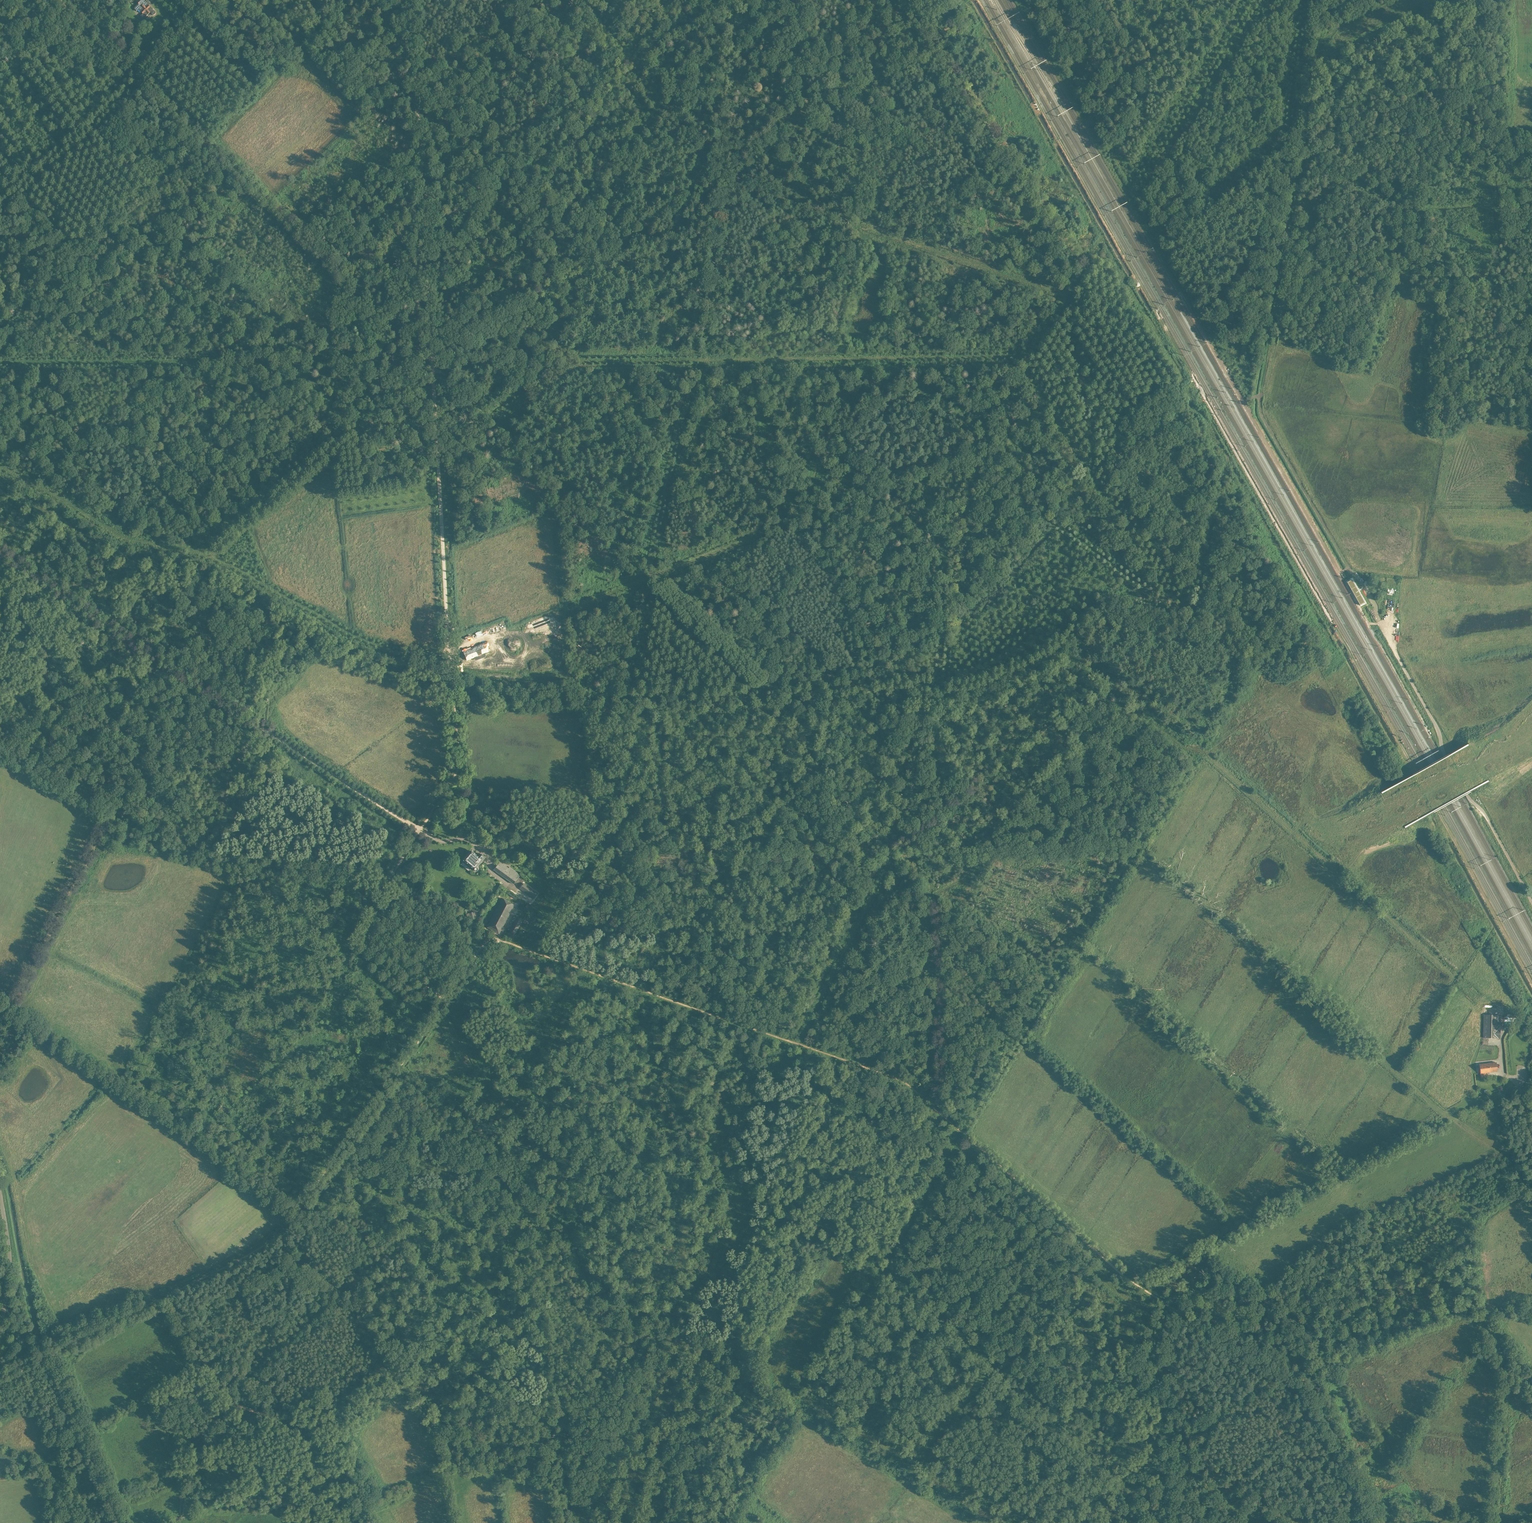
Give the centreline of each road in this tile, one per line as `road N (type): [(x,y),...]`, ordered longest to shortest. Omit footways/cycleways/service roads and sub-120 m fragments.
road 1 (track): [(55,0),(651,577),(966,451),(1082,269),(908,0)]
road 2 (track): [(0,364),(1026,357)]
road 3 (track): [(1380,1522),(1302,1378),(1135,1284),(906,1083),(645,990)]
road 4 (track): [(932,39),(432,362),(211,556)]
road 5 (track): [(1330,642),(961,0)]
road 6 (track): [(453,691),(412,0)]
road 7 (track): [(419,830),(0,552)]
road 8 (track): [(450,669),(367,642),(211,556),(114,528),(0,461)]
road 9 (track): [(660,0),(432,362)]
road 10 (track): [(1509,1077),(1501,1091),(1447,1117),(1216,911)]
road 11 (track): [(1447,1117),(1135,1284)]
road 12 (unclassified): [(1531,902),(1378,621)]
road 13 (track): [(370,1522),(305,1426),(220,1392),(165,1297)]
road 14 (track): [(206,0),(142,79),(0,206)]
road 15 (track): [(446,1000),(302,1205)]
road 16 (track): [(645,990),(494,940),(446,1000)]
road 17 (track): [(446,1000),(359,938),(419,830)]
road 18 (track): [(651,577),(448,649)]
road 19 (track): [(302,1205),(258,1250),(165,1297)]
road 20 (track): [(111,1503),(53,1351)]
road 21 (unclassified): [(0,1336),(11,1266),(0,1193)]
road 22 (track): [(165,1297),(47,1353)]

